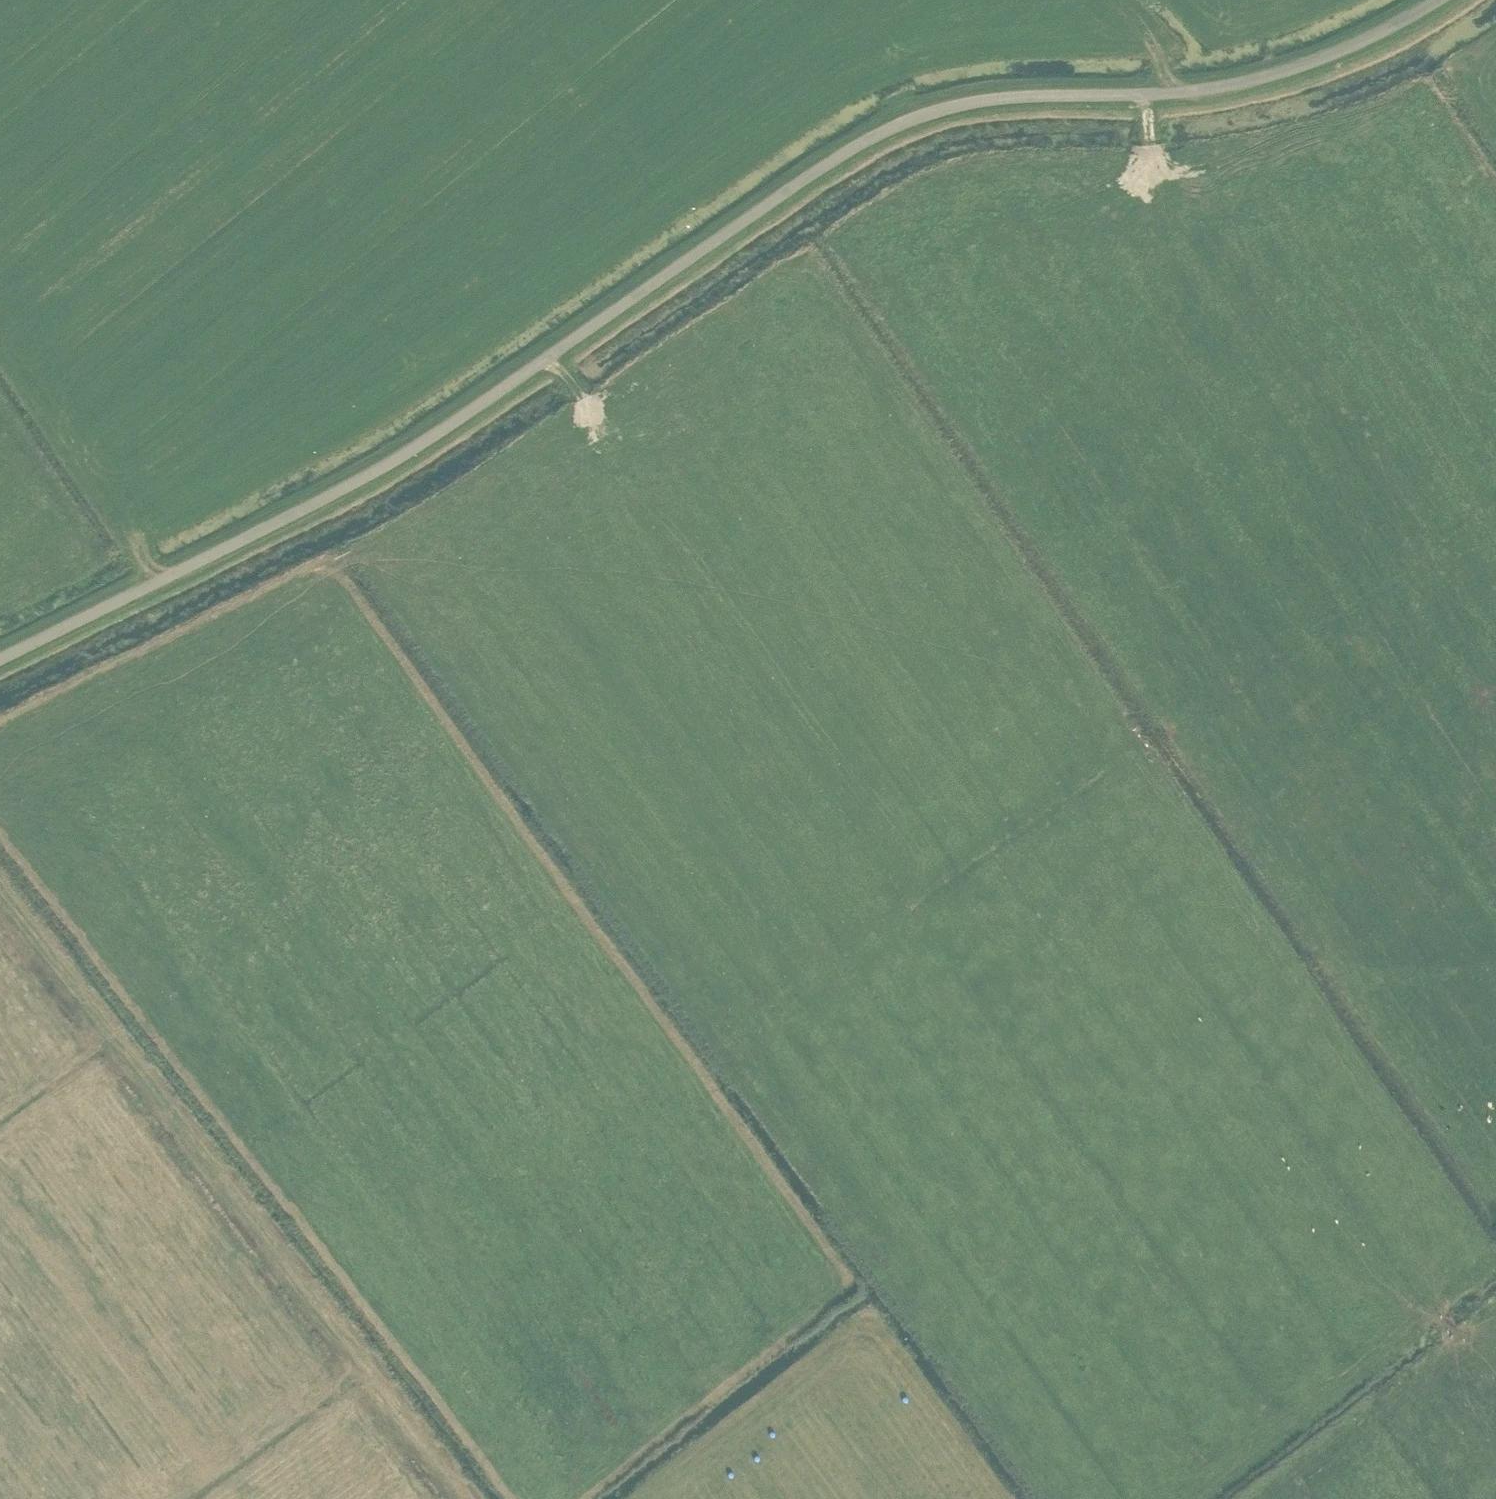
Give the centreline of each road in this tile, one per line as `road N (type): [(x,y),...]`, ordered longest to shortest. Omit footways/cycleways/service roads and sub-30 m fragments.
road 1 (unclassified): [(0,659),(415,447),(880,132),(996,98),(1233,85),(1346,48),(1438,0)]

